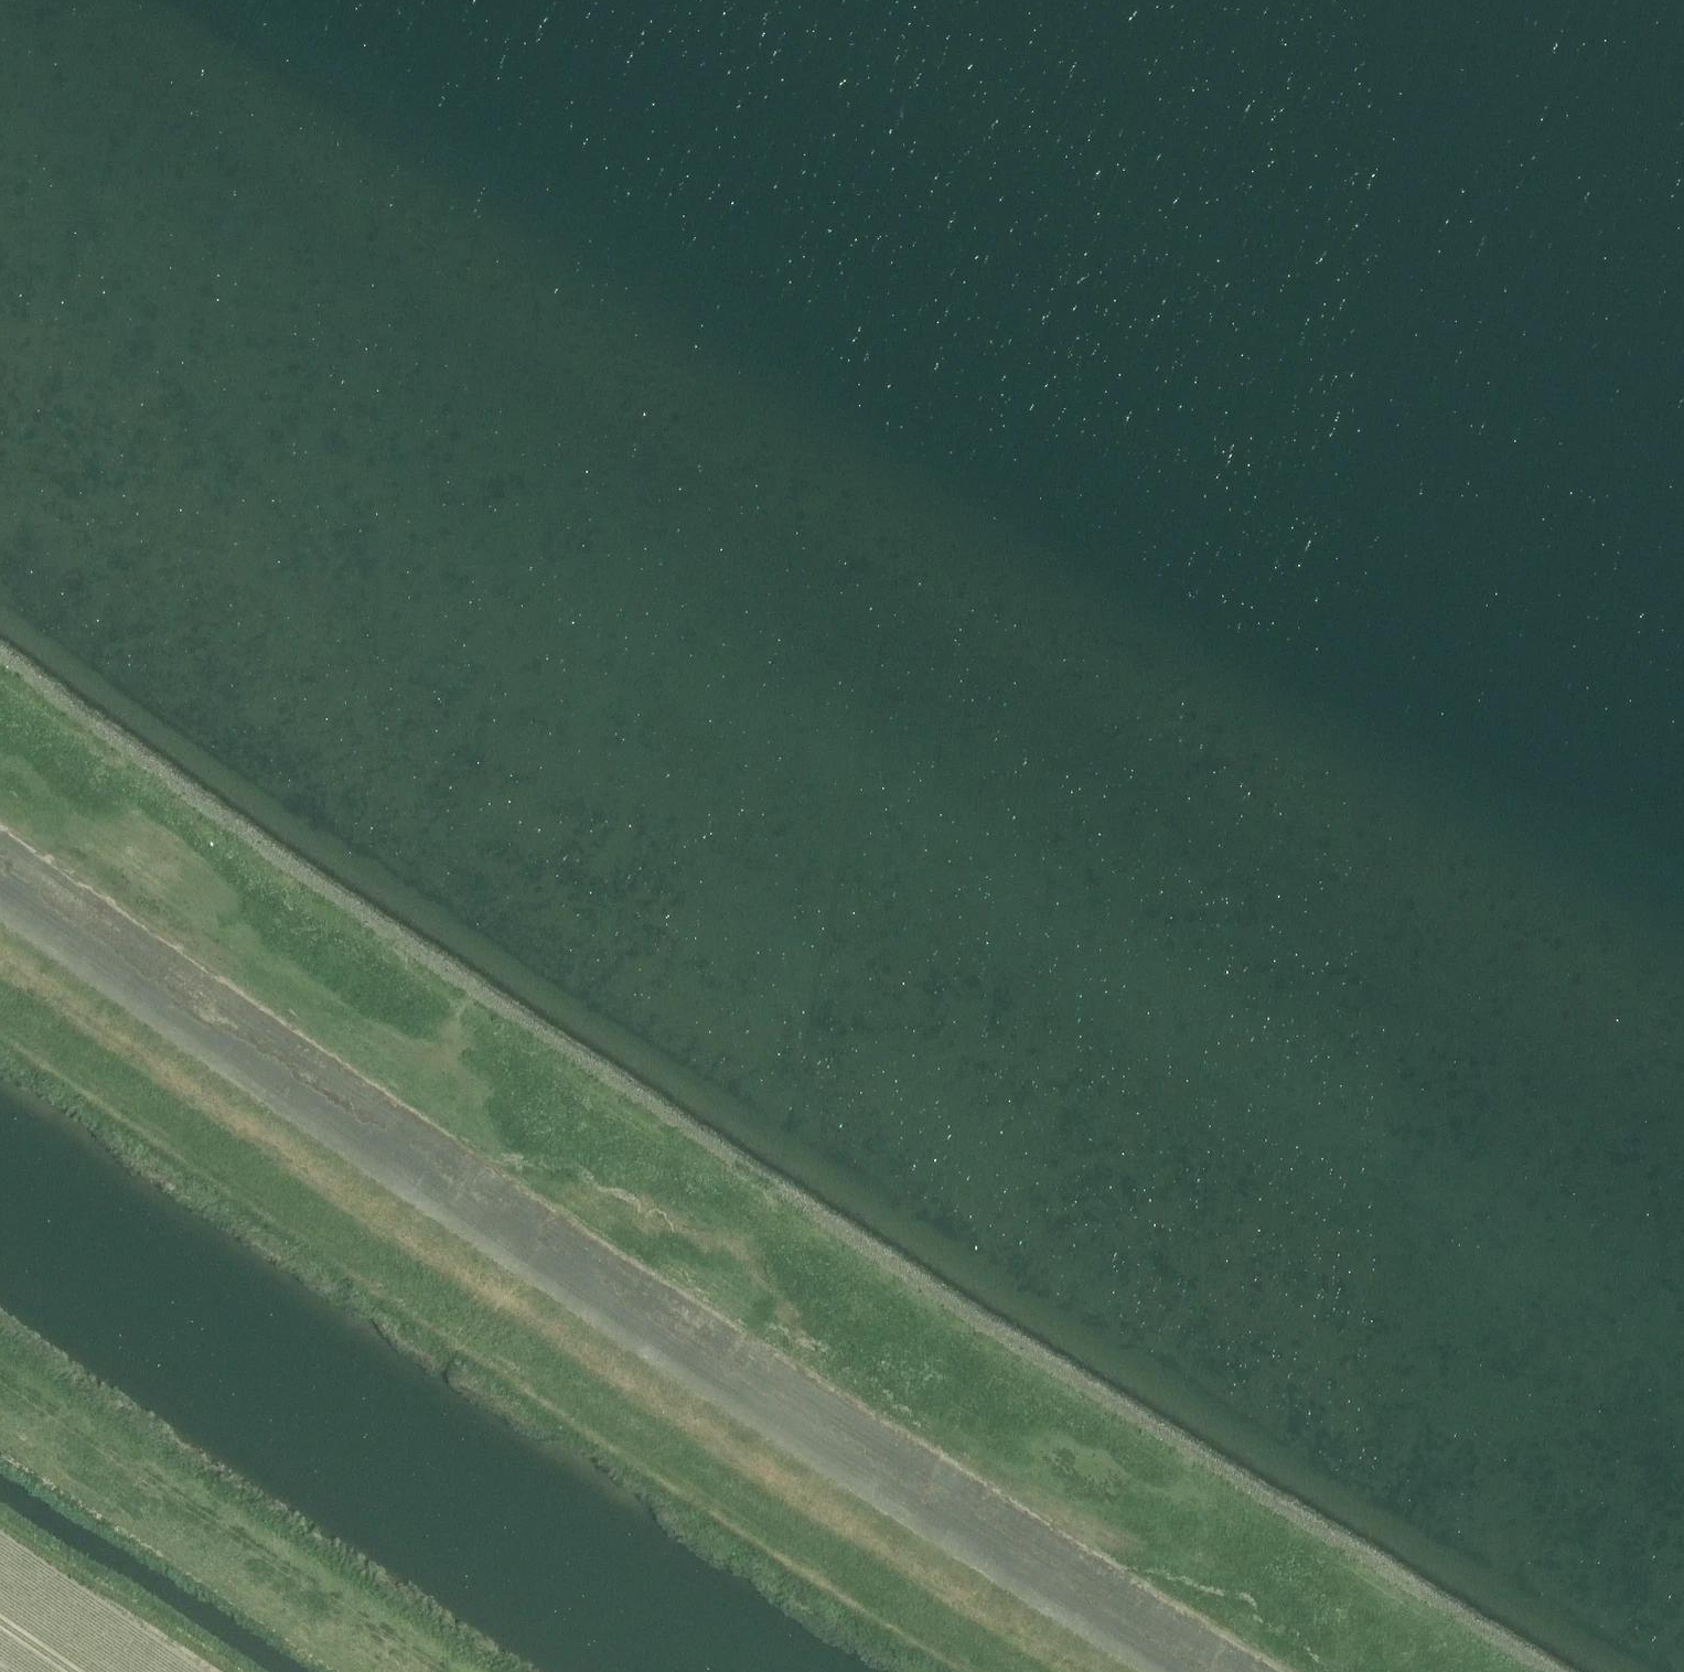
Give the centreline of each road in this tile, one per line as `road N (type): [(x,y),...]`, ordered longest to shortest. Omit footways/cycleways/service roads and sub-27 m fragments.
road 1 (track): [(0,1381),(431,1671)]

